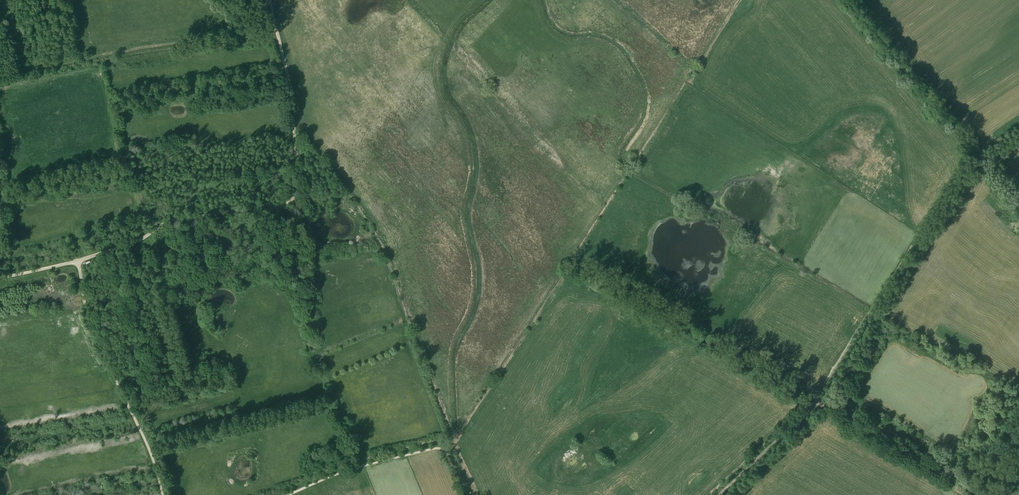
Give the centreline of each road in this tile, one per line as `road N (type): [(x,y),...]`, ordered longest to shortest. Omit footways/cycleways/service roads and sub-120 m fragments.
road 1 (unclassified): [(79,260),(168,221),(293,200),(299,182),(291,91),(271,0)]
road 2 (track): [(972,155),(815,401),(720,494)]
road 3 (track): [(277,31),(208,30),(97,46),(90,59),(4,76)]
road 4 (track): [(1018,209),(837,0)]
road 5 (unclassified): [(162,494),(91,324),(79,260)]
road 6 (track): [(469,494),(446,445),(290,494)]
road 7 (track): [(815,401),(980,494)]

